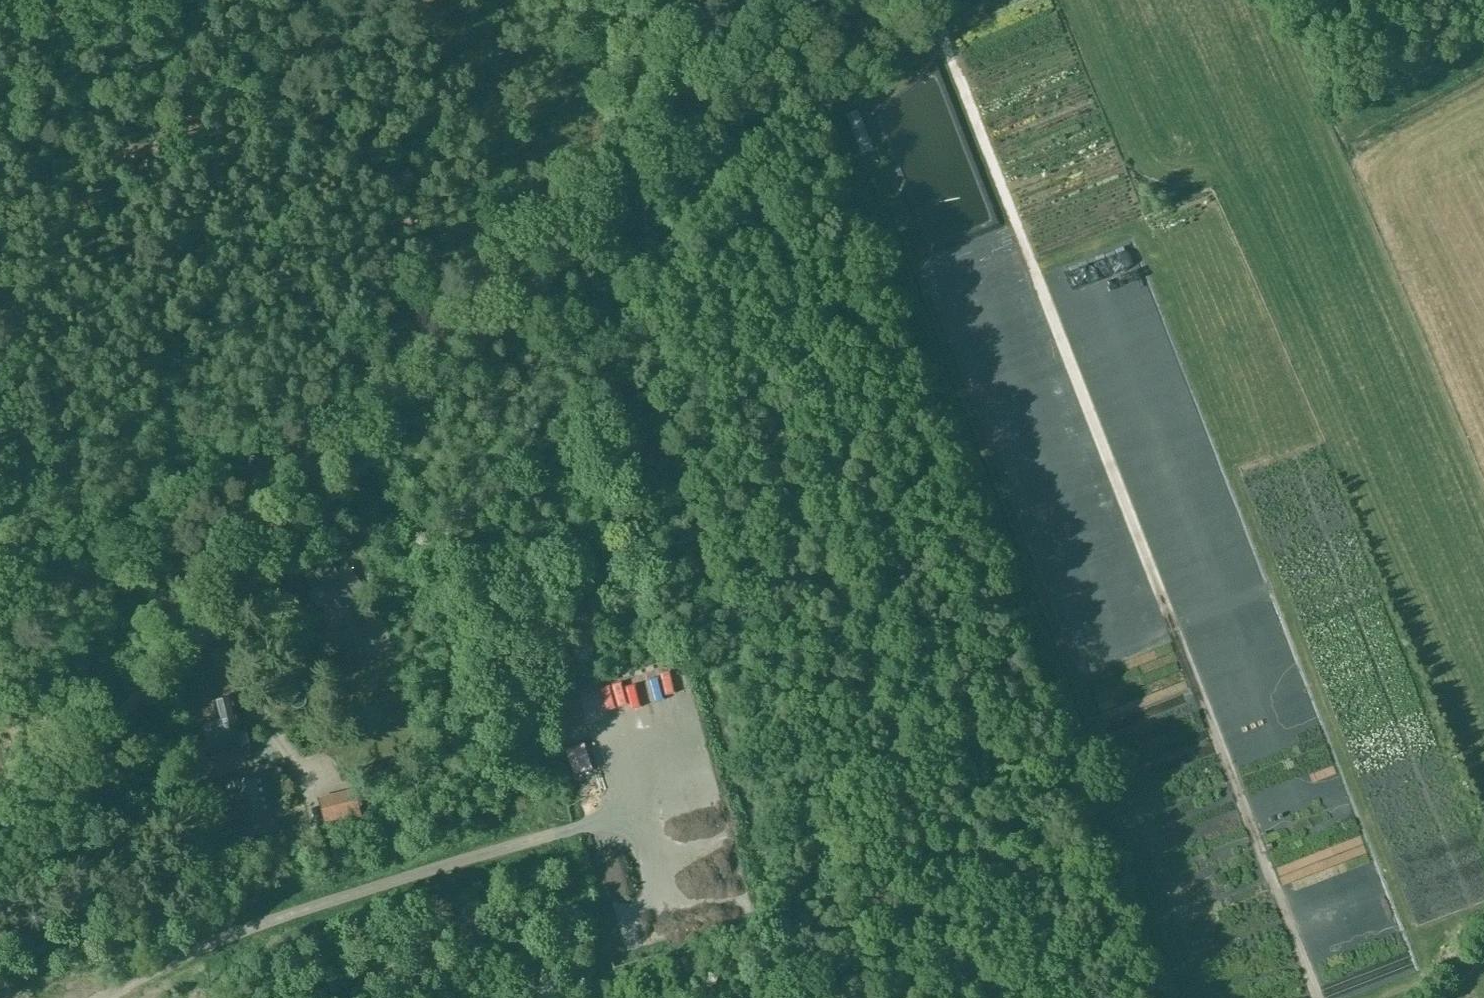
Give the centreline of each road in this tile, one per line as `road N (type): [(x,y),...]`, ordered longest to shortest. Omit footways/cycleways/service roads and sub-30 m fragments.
road 1 (track): [(329,501),(802,0)]
road 2 (unclassified): [(0,842),(329,501)]

